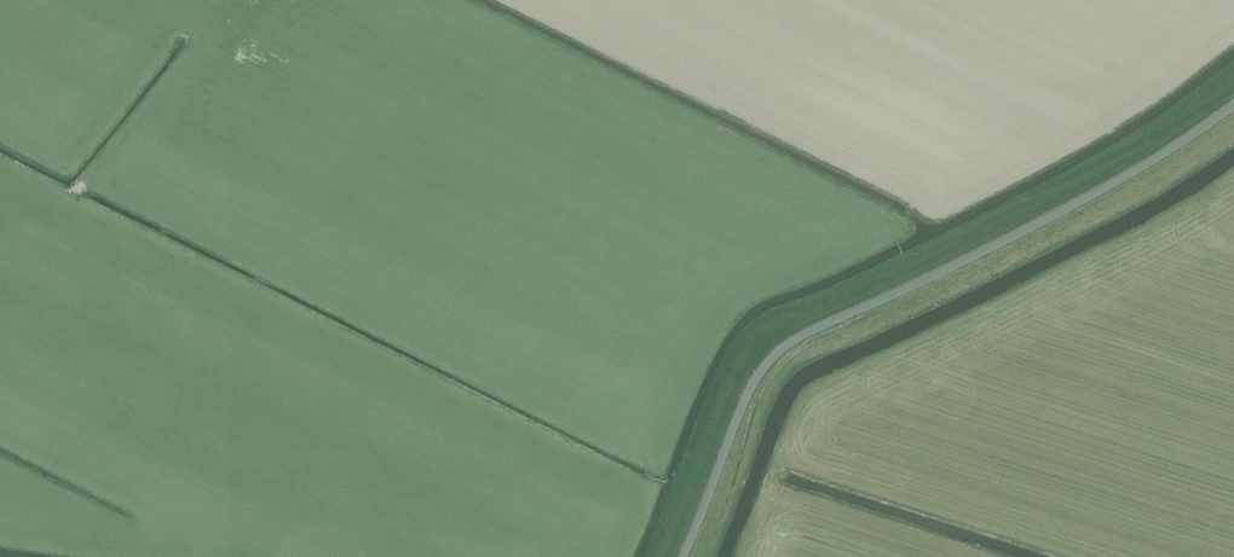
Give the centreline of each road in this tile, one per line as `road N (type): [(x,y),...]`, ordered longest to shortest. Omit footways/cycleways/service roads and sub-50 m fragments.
road 1 (unclassified): [(683,556),(755,382),(783,348),(1019,234),(1233,105)]

